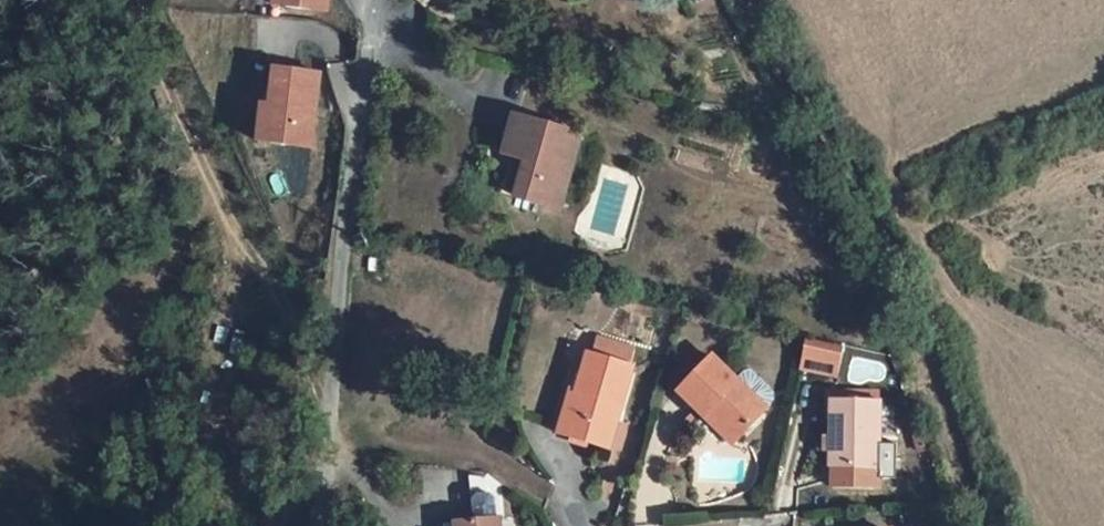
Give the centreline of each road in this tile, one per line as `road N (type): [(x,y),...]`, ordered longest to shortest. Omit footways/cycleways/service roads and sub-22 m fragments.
road 1 (residential): [(315,525),(373,0)]

